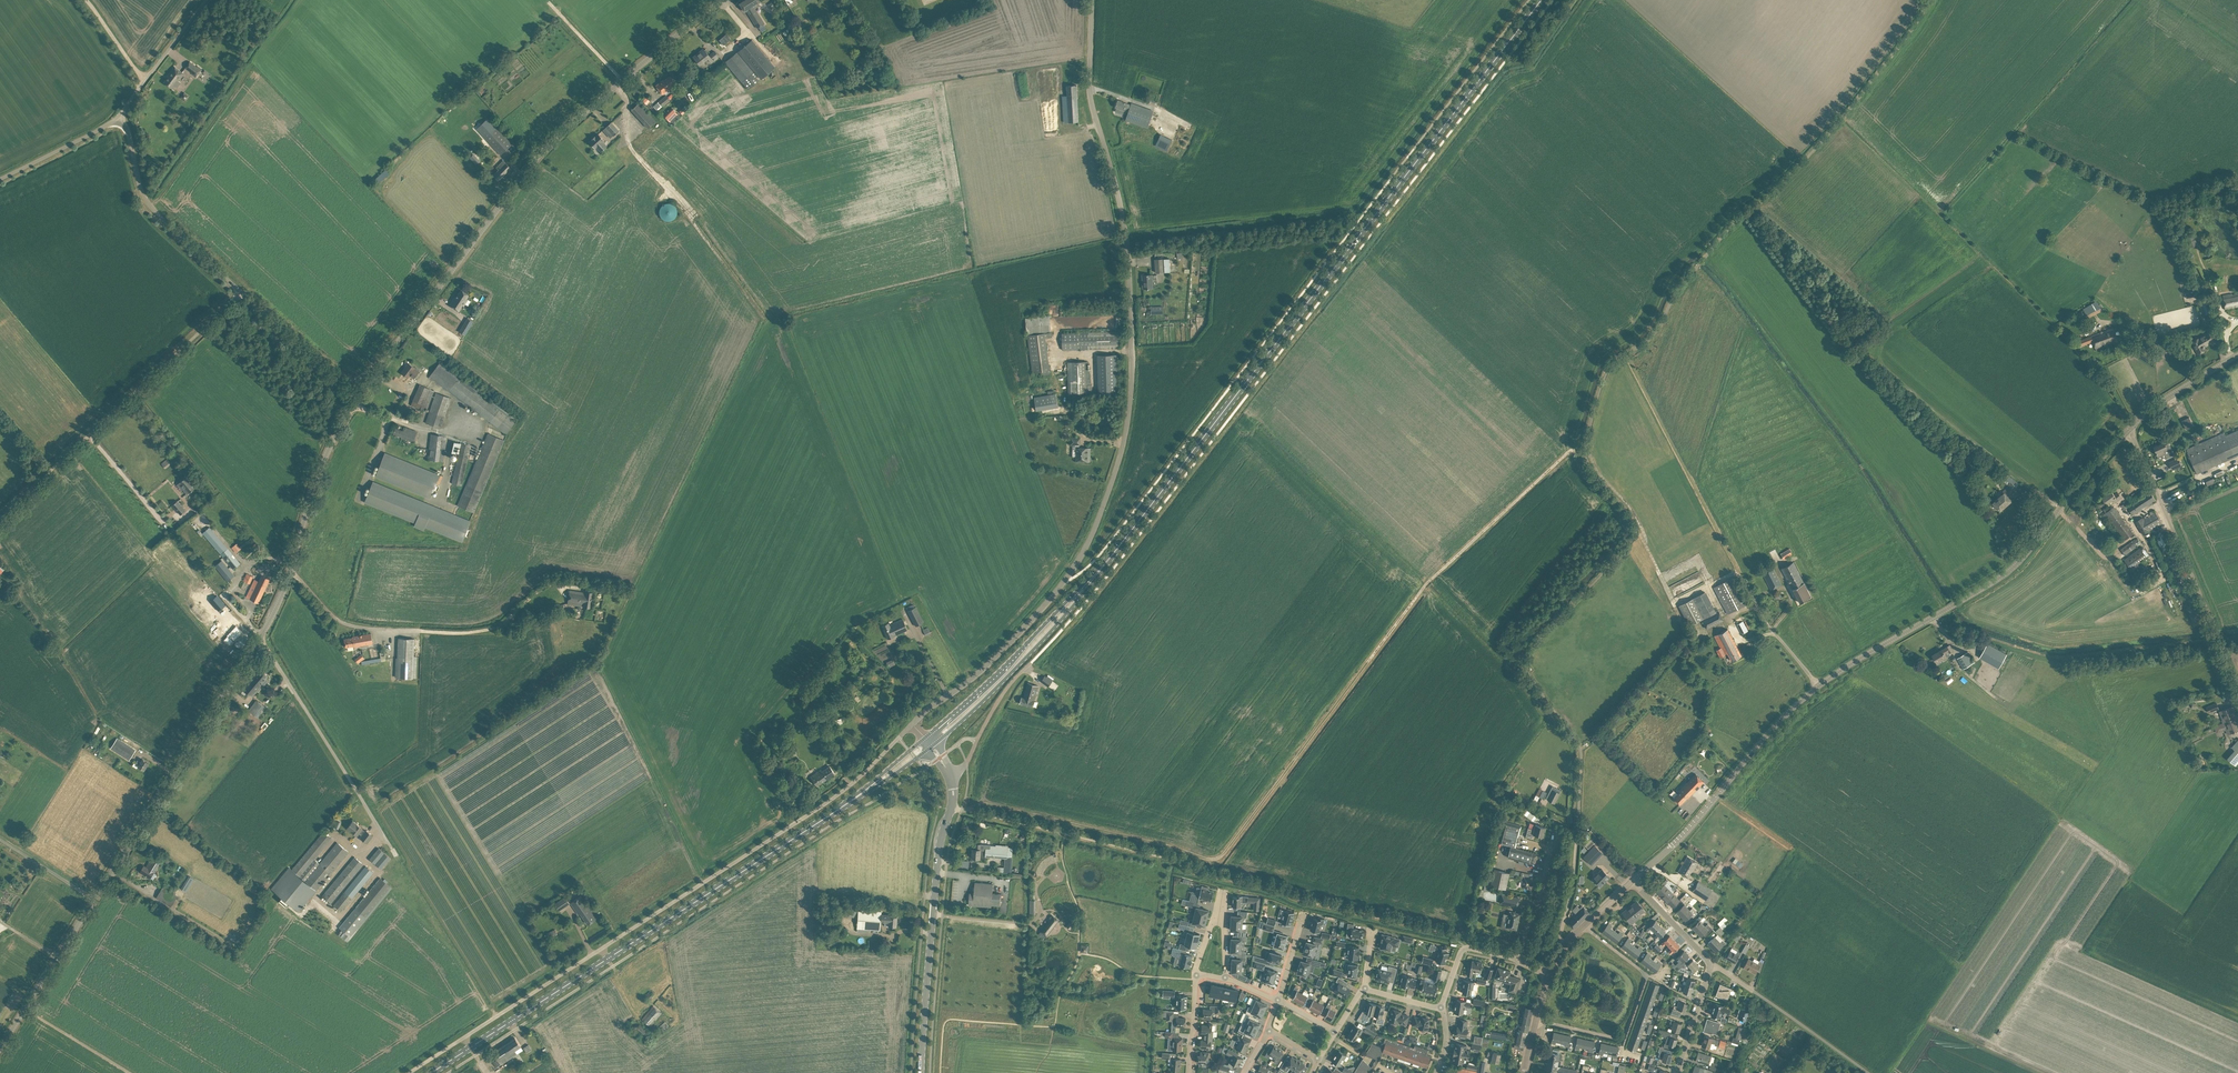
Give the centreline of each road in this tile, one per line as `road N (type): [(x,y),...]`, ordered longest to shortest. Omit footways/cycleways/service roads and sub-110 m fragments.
road 1 (track): [(967,812),(982,805),(1220,859),(1427,584),(1562,459),(1585,451)]
road 2 (unclassified): [(912,724),(978,673),(1054,595),(1095,529),(1121,456),(1131,396),(1130,288),(1126,226),(1090,86),(1090,0)]
road 3 (primary): [(1092,578),(1542,0)]
road 4 (unclassified): [(409,1072),(831,800),(912,724)]
road 5 (unclassified): [(356,399),(557,134),(718,0)]
road 6 (primary): [(430,1072),(861,795)]
road 7 (tertiary): [(1820,686),(2011,566),(2125,432)]
road 8 (unclassified): [(0,514),(238,291)]
road 9 (unclassified): [(94,899),(259,639)]
road 10 (track): [(1629,352),(1765,621)]
road 11 (unclassified): [(2237,683),(2125,432)]
road 12 (tertiary): [(1632,881),(1820,686)]
road 13 (secondary): [(921,1072),(940,842),(951,809)]
road 14 (residential): [(1535,1020),(1624,1040),(1647,975),(1584,926)]
road 15 (primary): [(932,746),(1024,659),(1092,578)]
road 16 (primary): [(1092,578),(927,739)]
road 17 (unclassified): [(488,627),(359,627),(336,618),(291,571)]
road 18 (unclassified): [(238,291),(147,205),(121,117)]
road 19 (unclassified): [(1868,1072),(1712,962)]
road 20 (unclassified): [(291,571),(309,498),(356,399)]
road 21 (unclassified): [(356,794),(259,639)]
road 22 (unclassified): [(0,1048),(94,899)]
road 23 (unclassified): [(356,399),(238,291)]
road 24 (unclassified): [(121,117),(206,0)]
road 25 (unclassified): [(950,776),(1031,662)]
road 26 (tertiary): [(2125,432),(2237,355)]
road 27 (unclassified): [(0,177),(121,117)]
road 28 (residential): [(1521,959),(1555,830)]

